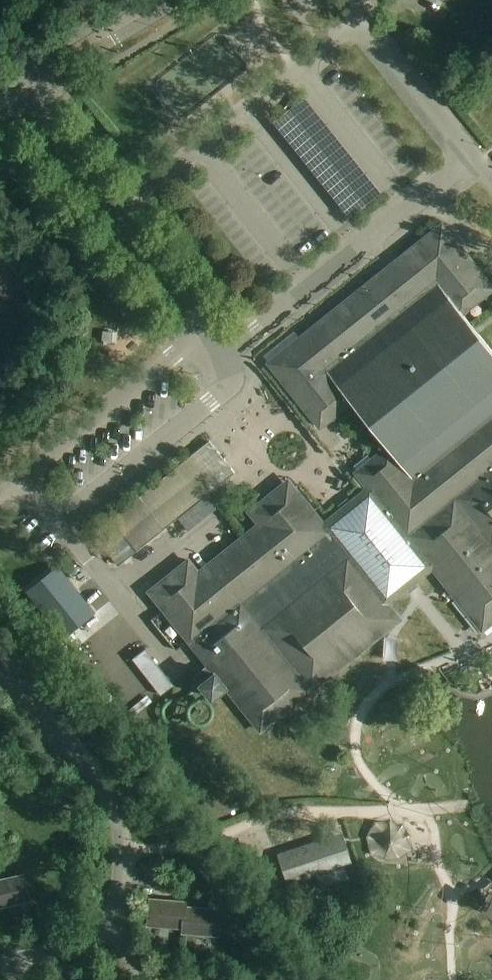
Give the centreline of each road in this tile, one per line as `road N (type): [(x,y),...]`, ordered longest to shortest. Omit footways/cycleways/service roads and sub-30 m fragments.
road 1 (unclassified): [(0,107),(13,98),(228,360),(231,384),(211,402)]

